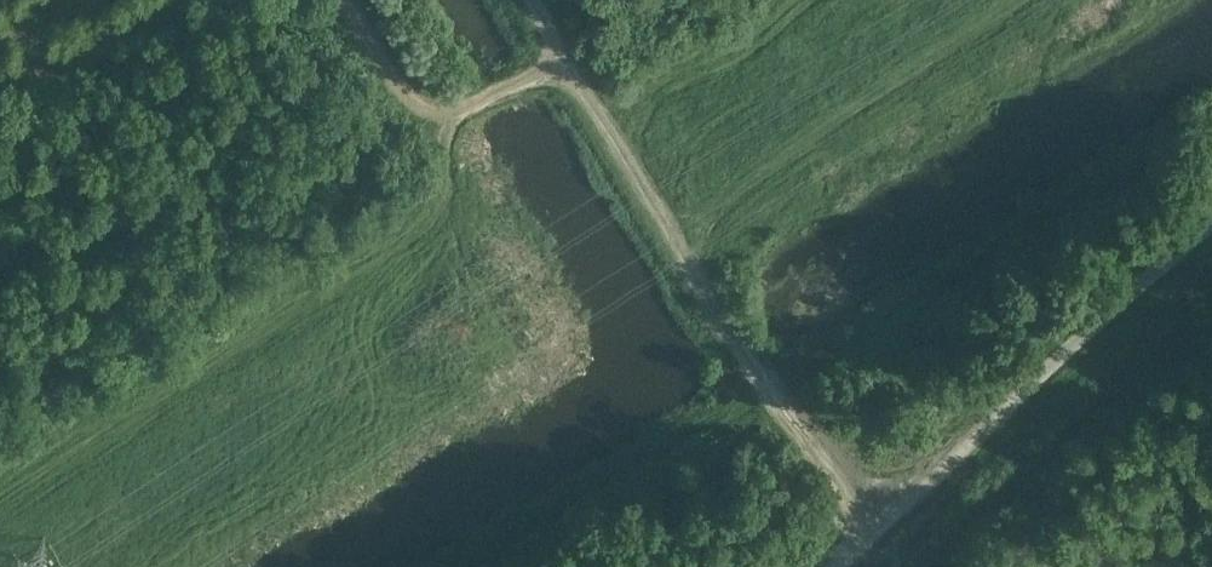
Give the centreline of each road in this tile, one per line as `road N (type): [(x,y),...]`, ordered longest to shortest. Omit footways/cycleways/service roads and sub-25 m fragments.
road 1 (track): [(453,112),(441,208),(0,495)]
road 2 (unclassified): [(1211,224),(1134,286),(841,566)]

